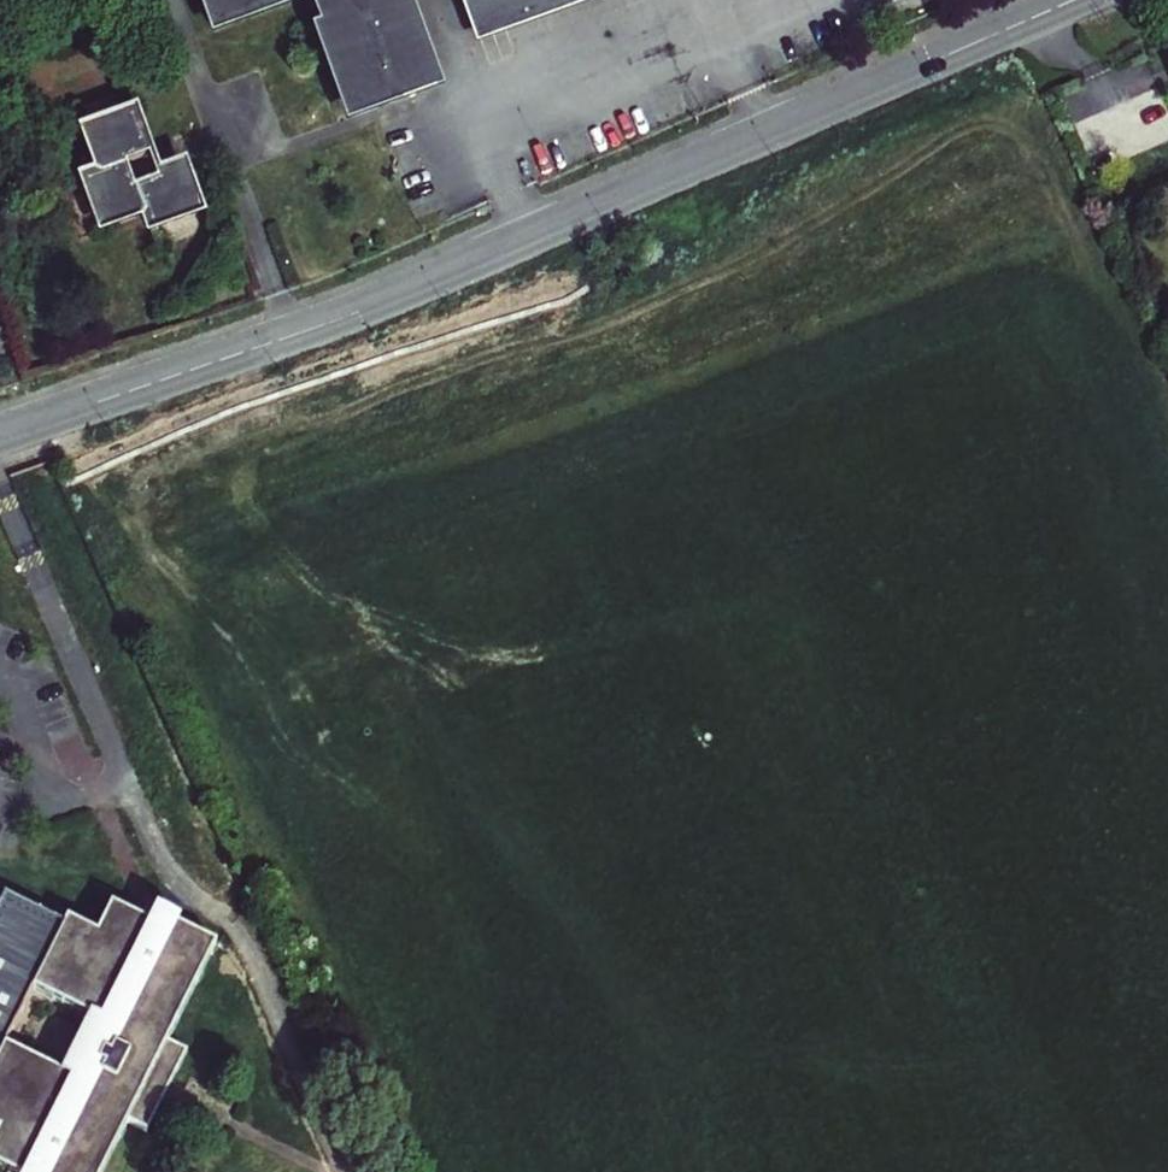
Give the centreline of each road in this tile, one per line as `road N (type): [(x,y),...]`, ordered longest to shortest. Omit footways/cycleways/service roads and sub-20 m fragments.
road 1 (residential): [(1071,0),(354,314),(0,436)]

